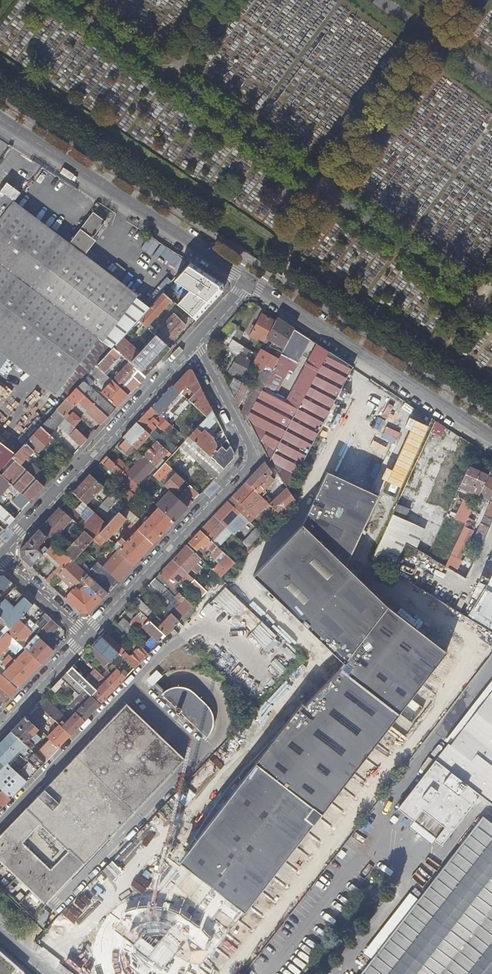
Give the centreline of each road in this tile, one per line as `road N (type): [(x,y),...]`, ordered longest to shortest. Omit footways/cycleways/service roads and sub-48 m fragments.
road 1 (residential): [(87,636),(248,463),(249,448),(195,343)]
road 2 (residential): [(249,281),(0,119)]
road 3 (residential): [(195,343),(0,556)]
road 4 (residential): [(491,438),(249,281)]
road 5 (residential): [(0,728),(87,636)]

